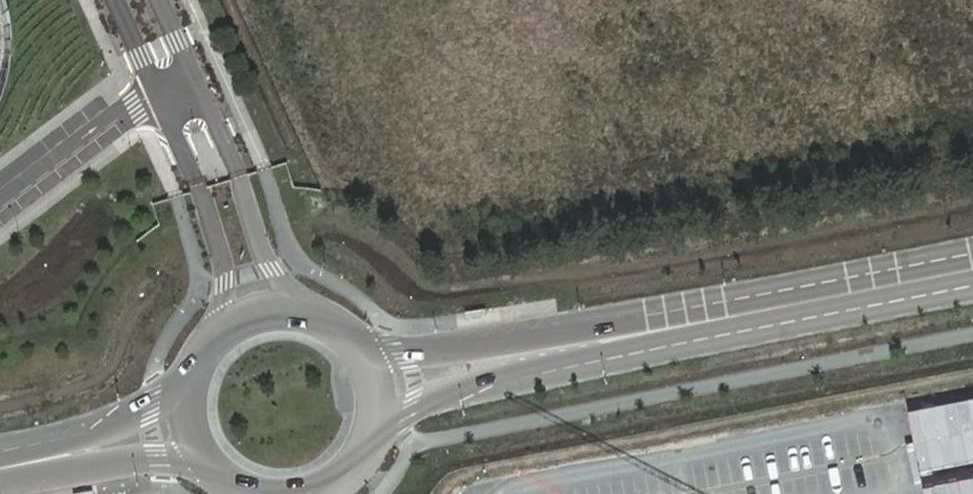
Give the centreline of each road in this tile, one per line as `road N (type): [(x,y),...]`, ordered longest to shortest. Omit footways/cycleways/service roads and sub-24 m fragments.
road 1 (secondary): [(972,251),(404,355),(349,341)]
road 2 (secondary): [(376,423),(500,381),(972,287)]
road 3 (secondary): [(0,483),(159,458),(208,469)]
road 4 (secondary): [(192,376),(122,425),(0,455)]
road 5 (secondary): [(349,341),(305,316),(248,319),(223,333),(192,376)]

